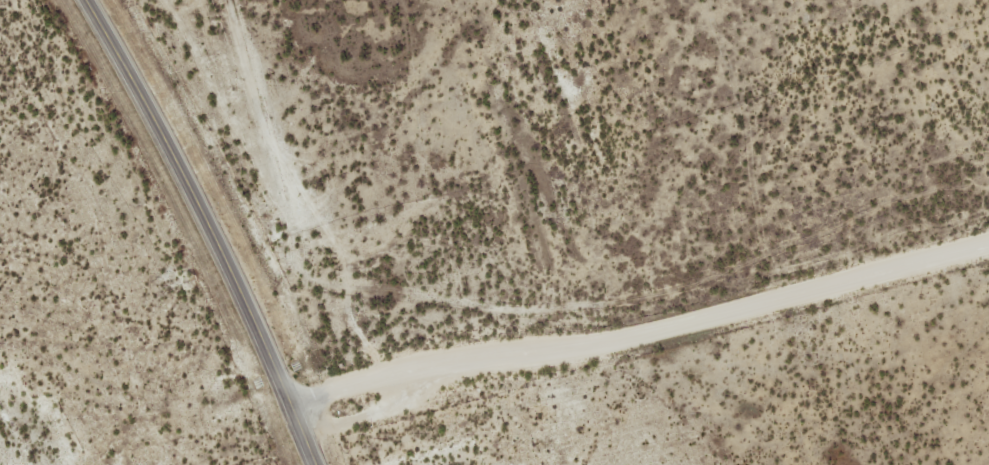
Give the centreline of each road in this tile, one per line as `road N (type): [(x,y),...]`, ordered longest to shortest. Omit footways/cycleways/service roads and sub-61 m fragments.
road 1 (residential): [(287,396),(669,322),(988,237)]
road 2 (secondary): [(83,0),(204,217),(310,464)]

